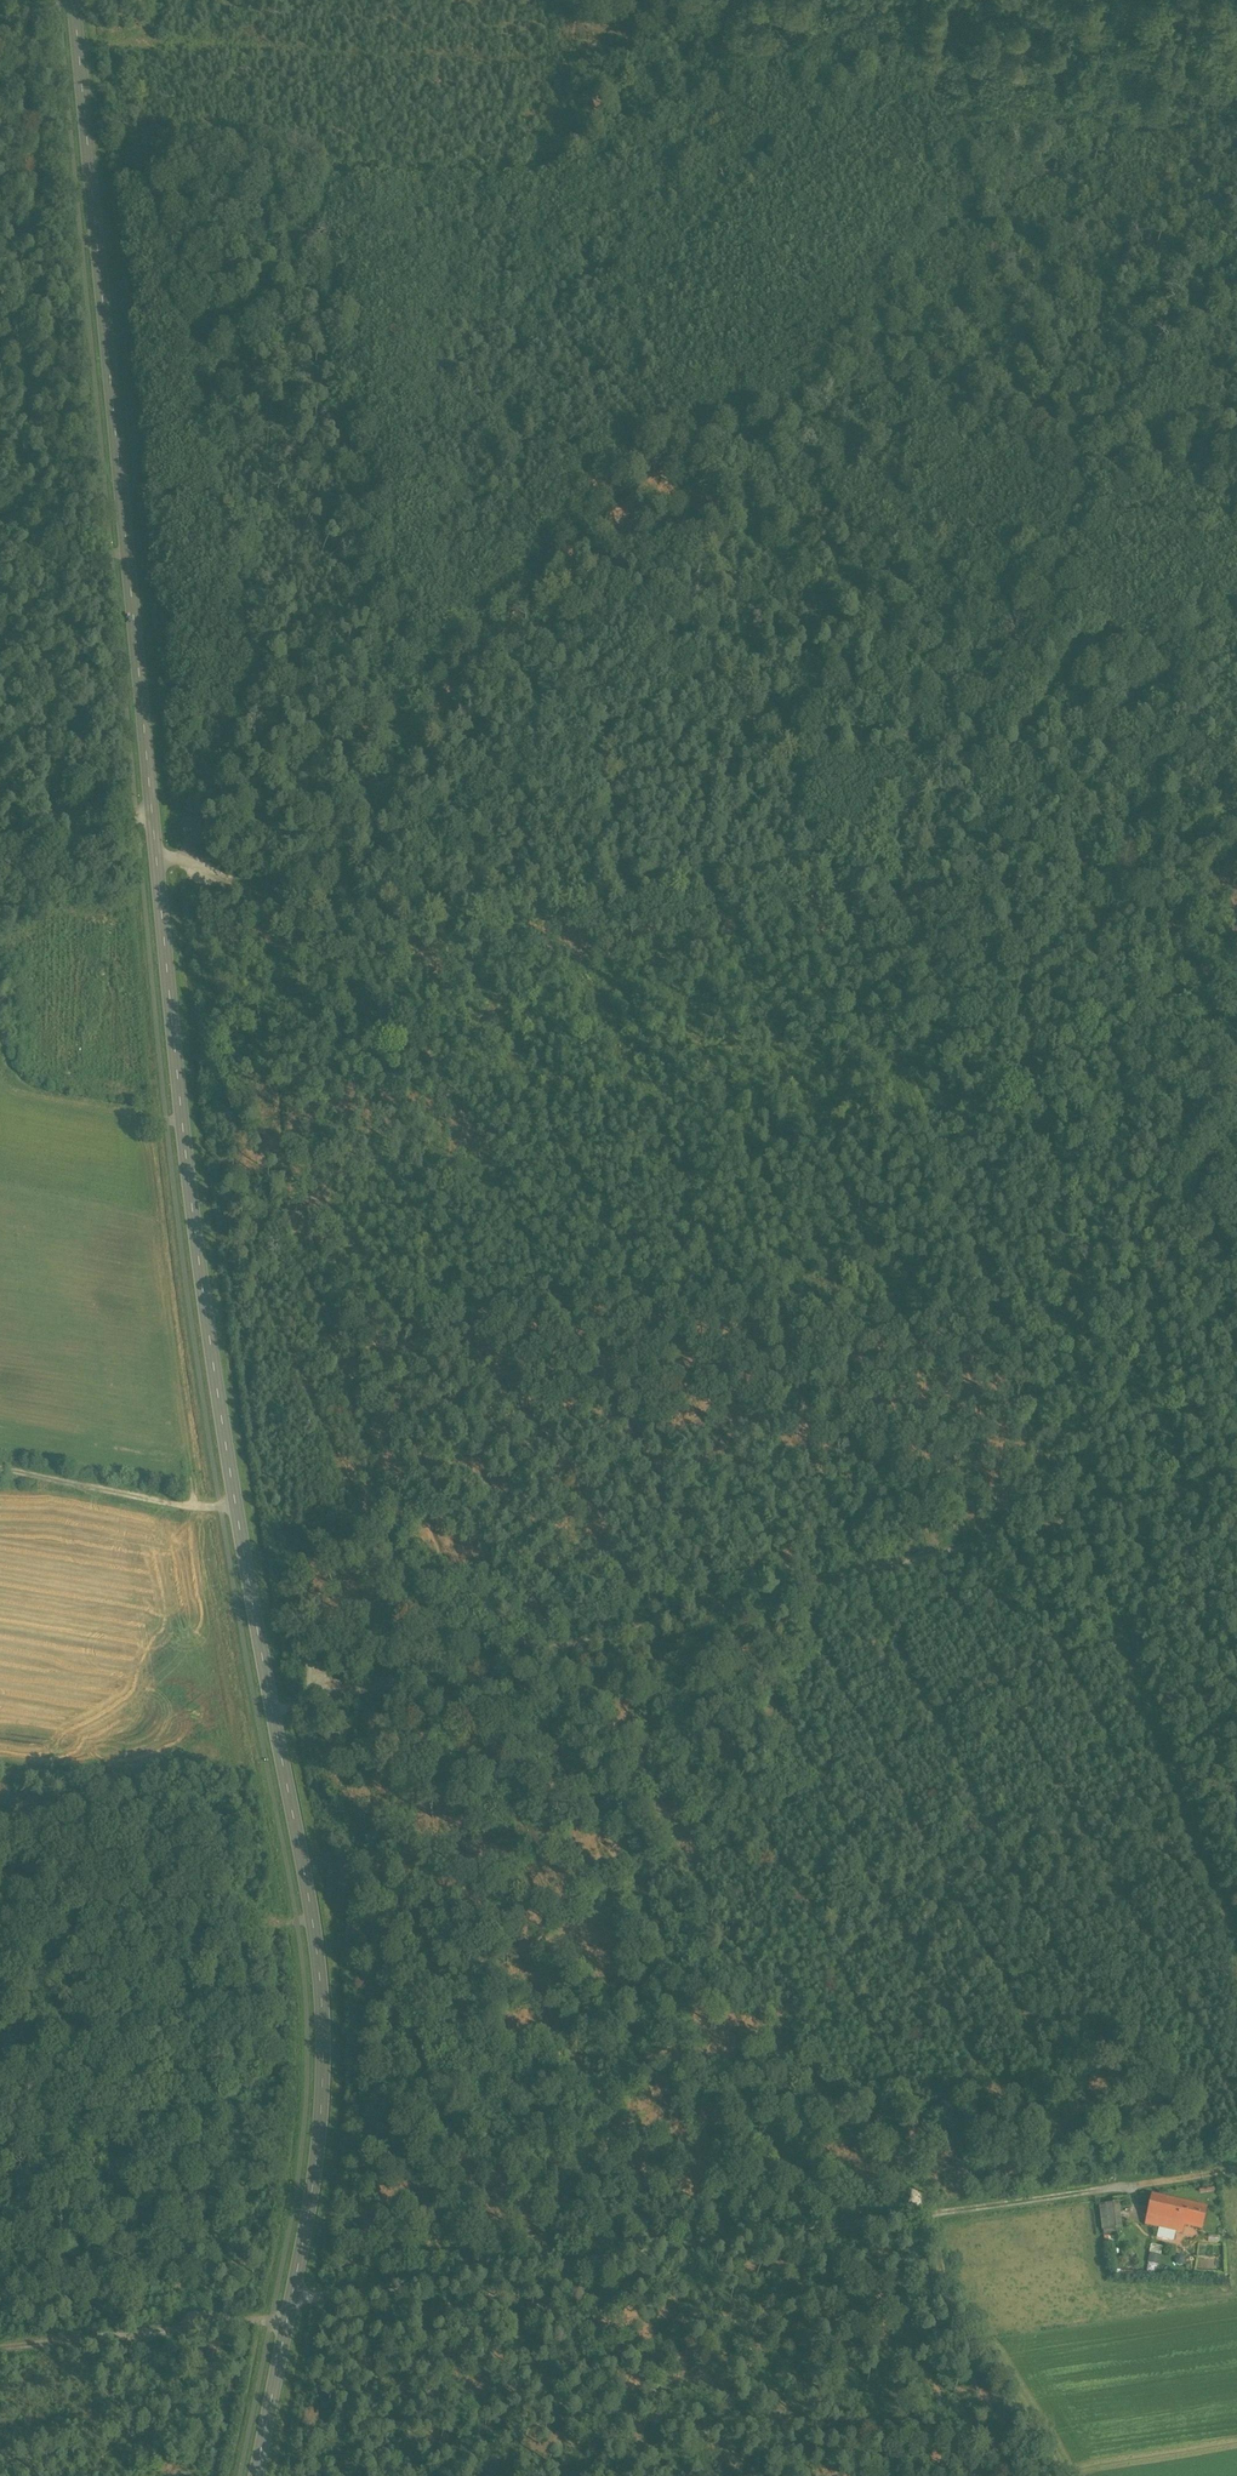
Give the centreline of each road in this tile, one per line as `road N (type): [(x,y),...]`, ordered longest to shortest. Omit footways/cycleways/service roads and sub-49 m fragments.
road 1 (tertiary): [(73,0),(194,1223),(321,1995),(318,2153),(256,2475)]
road 2 (track): [(1236,800),(1077,838),(357,922),(331,920),(177,860),(156,861)]
road 3 (track): [(272,1711),(1236,1481)]
road 4 (track): [(1236,2168),(324,2297),(292,2294)]
road 5 (track): [(924,2217),(971,2362),(1050,2475)]
road 6 (track): [(286,2325),(239,2322),(0,2347)]
road 7 (track): [(0,1470),(183,1506),(235,1505)]

